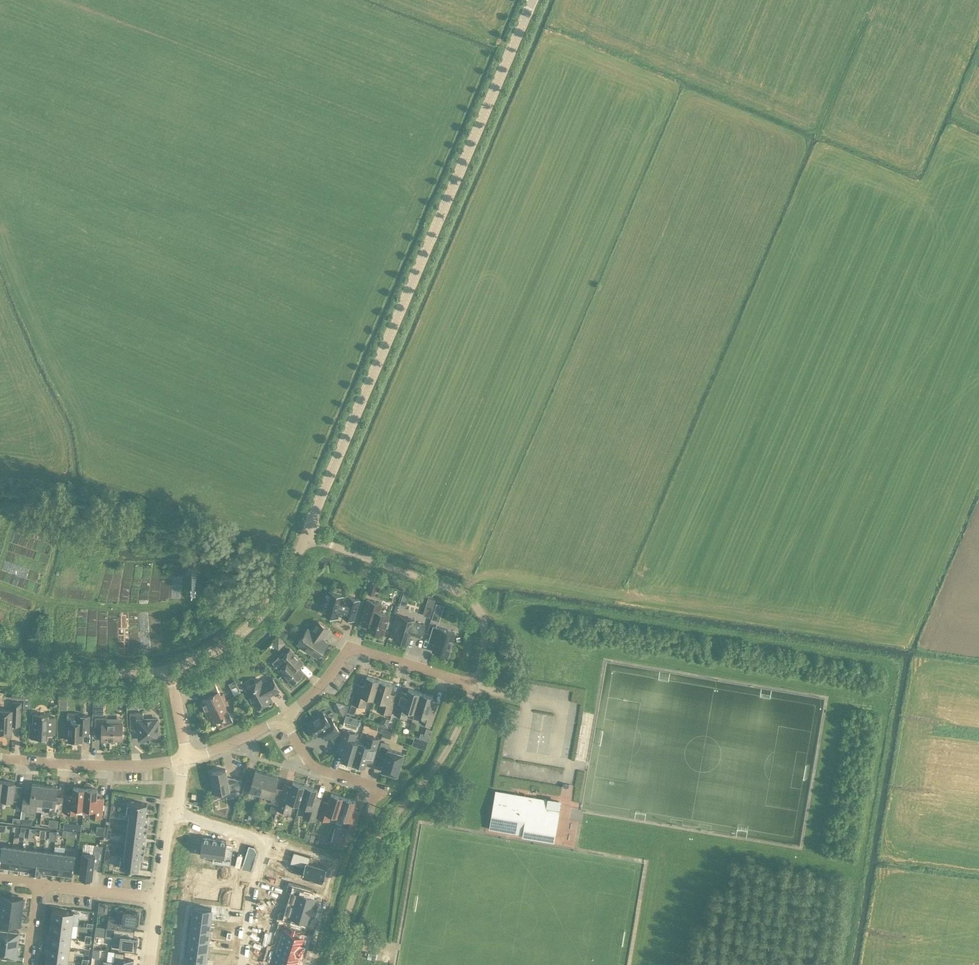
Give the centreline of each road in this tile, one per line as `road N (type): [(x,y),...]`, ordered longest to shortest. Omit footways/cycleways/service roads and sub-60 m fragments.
road 1 (tertiary): [(306,535),(533,0)]
road 2 (unclassified): [(330,964),(374,846),(436,768),(476,687)]
road 3 (unclassified): [(476,687),(484,626),(468,598),(306,535)]
road 4 (residential): [(283,719),(351,649),(476,687)]
road 5 (residential): [(168,819),(268,842),(242,964)]
road 6 (tertiary): [(306,535),(261,615),(218,650),(169,671)]
road 7 (track): [(0,585),(84,605),(196,607)]
road 8 (residential): [(0,758),(109,767),(186,760)]
road 9 (tertiary): [(169,671),(0,664)]
road 10 (residential): [(374,801),(378,786),(315,768),(283,719)]
road 11 (residential): [(159,901),(38,885)]

